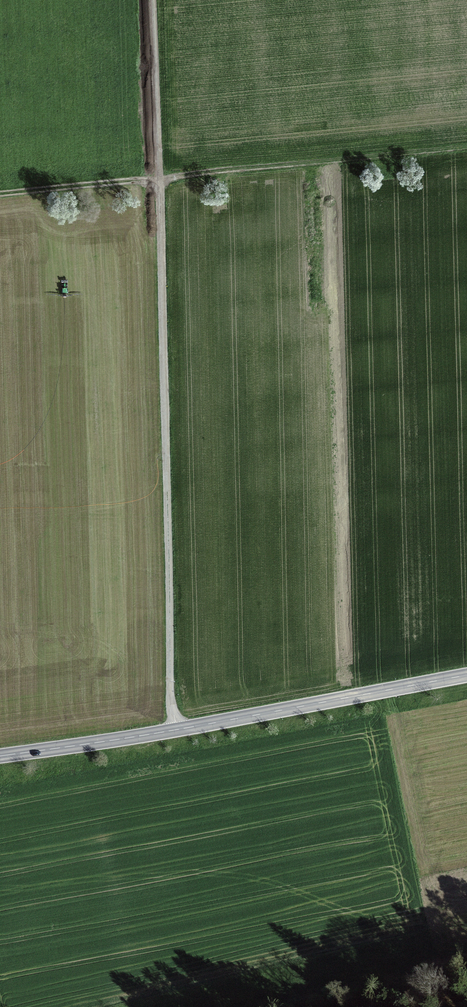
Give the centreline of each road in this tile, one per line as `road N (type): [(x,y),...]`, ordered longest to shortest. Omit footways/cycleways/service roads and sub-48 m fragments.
road 1 (track): [(178,729),(171,698),(153,0)]
road 2 (tertiary): [(0,756),(466,675)]
road 3 (track): [(466,149),(0,194)]

